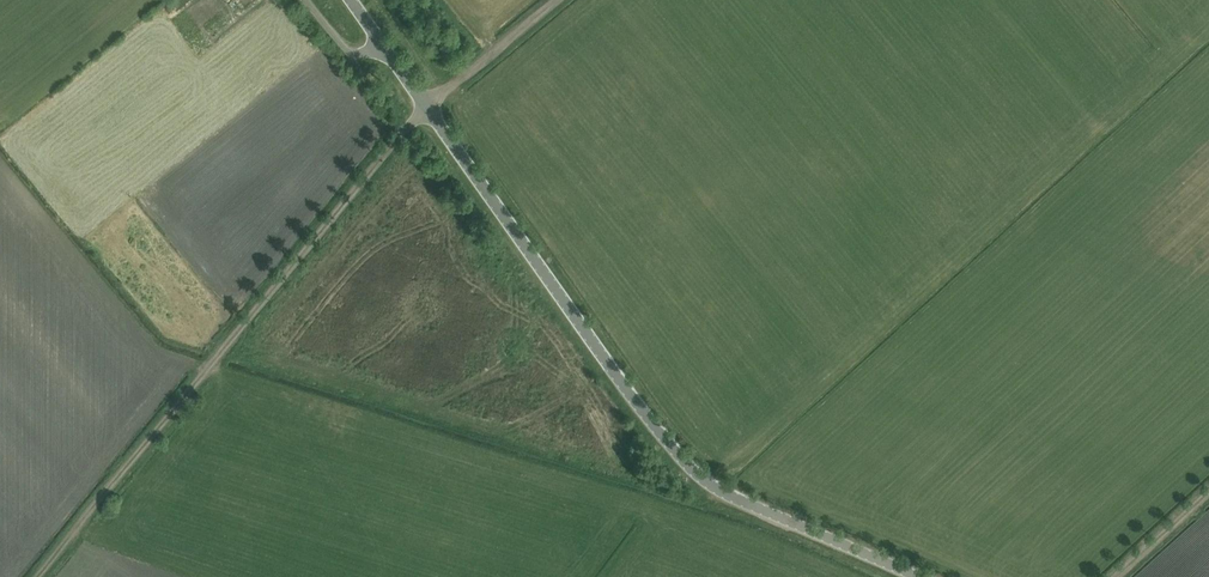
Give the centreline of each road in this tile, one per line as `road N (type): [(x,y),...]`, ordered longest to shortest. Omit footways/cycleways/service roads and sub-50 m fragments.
road 1 (unclassified): [(917,576),(713,486),(673,449),(351,0)]
road 2 (track): [(554,0),(401,134),(38,576)]
road 3 (track): [(1208,492),(1115,576)]

